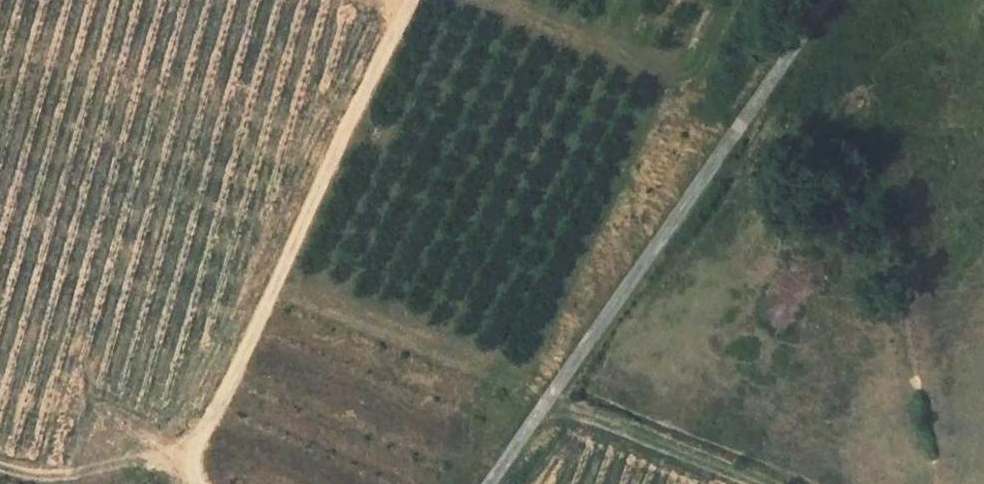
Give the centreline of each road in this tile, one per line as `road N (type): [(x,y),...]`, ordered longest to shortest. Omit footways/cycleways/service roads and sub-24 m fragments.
road 1 (unclassified): [(489,483),(819,0)]
road 2 (track): [(202,483),(180,464),(401,0)]

